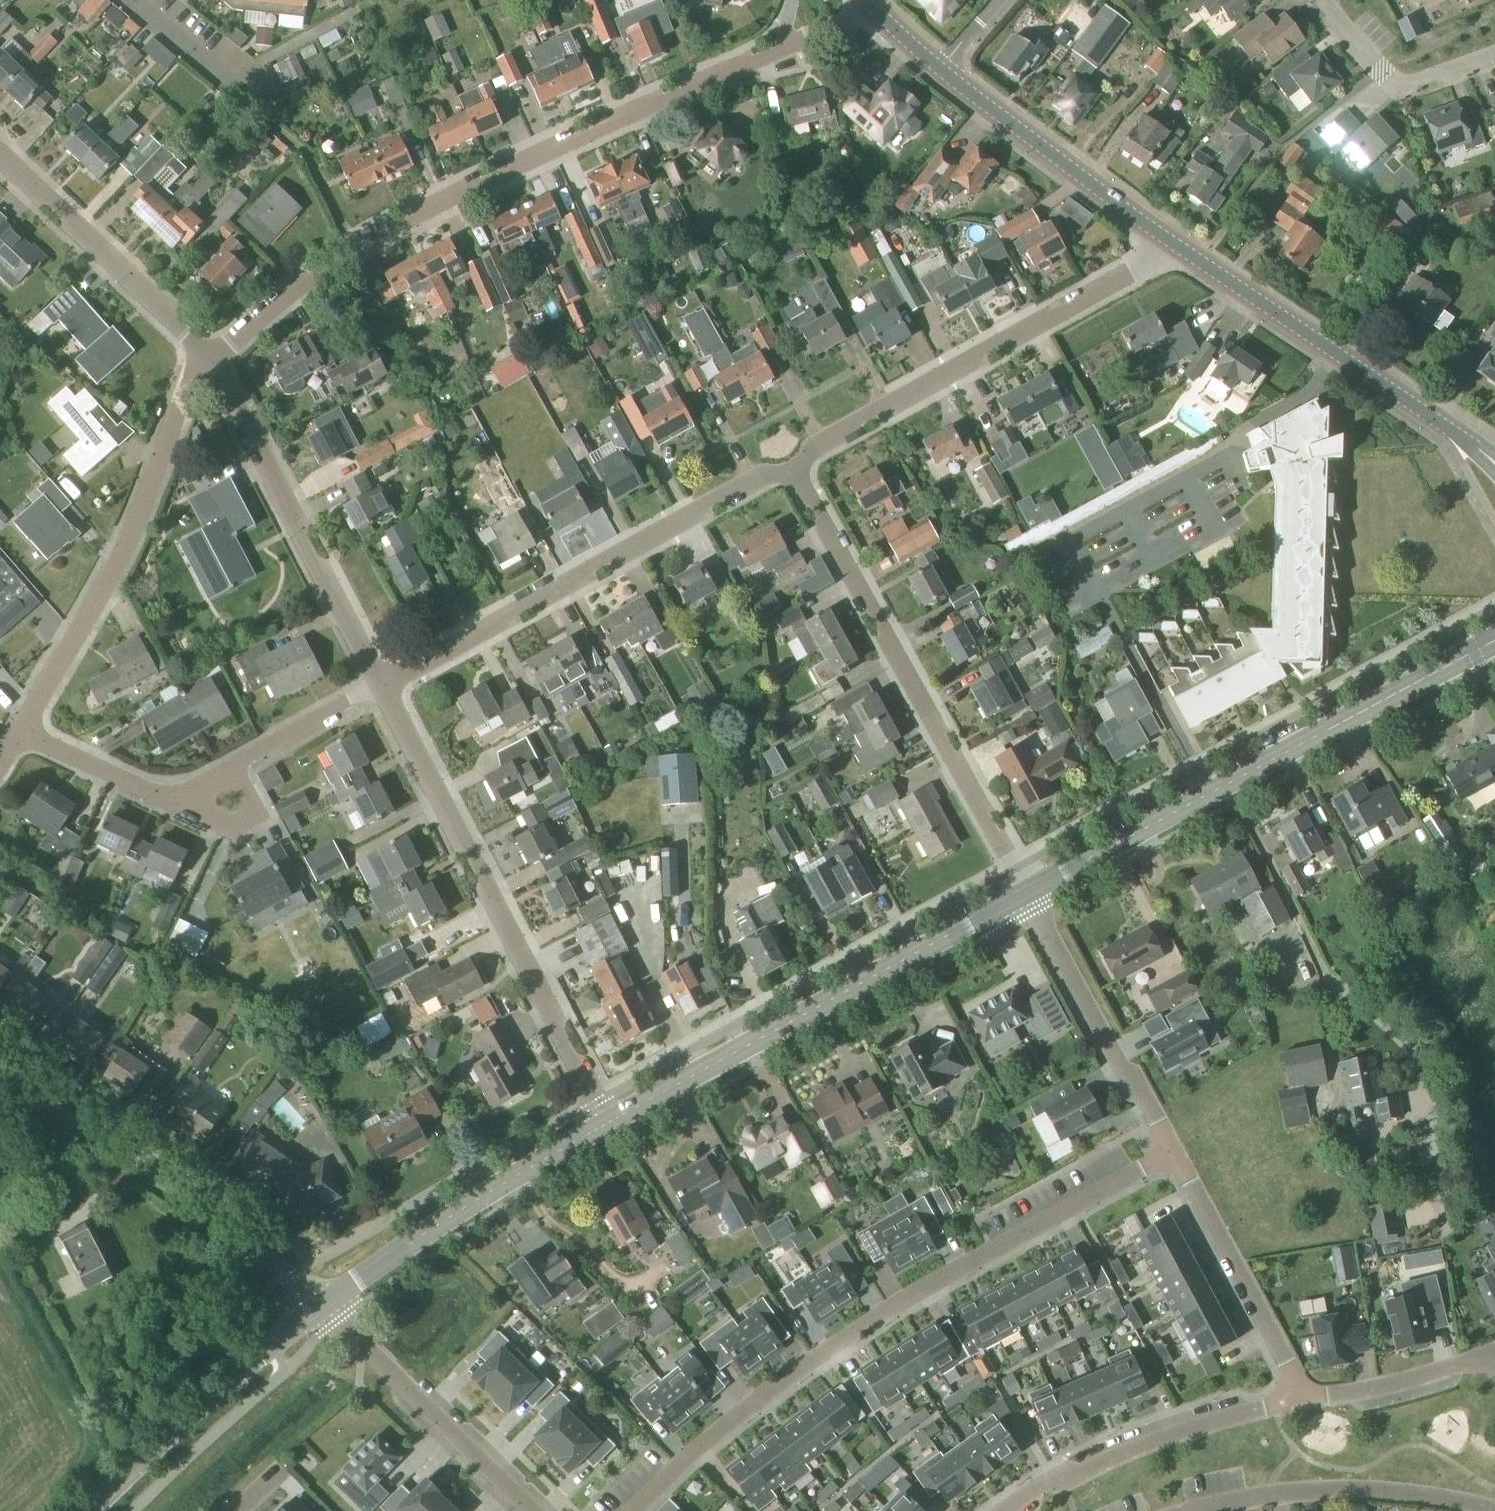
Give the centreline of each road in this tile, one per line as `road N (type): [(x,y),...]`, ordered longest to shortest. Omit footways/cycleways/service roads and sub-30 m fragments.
road 1 (residential): [(214,365),(279,307),(429,212),(875,10)]
road 2 (residential): [(636,1510),(748,1410),(903,1302),(1173,1153)]
road 3 (secondary): [(1029,894),(1494,639)]
road 4 (residential): [(1029,894),(792,465)]
road 5 (residential): [(605,1124),(385,688)]
road 6 (secondary): [(605,1124),(1029,894)]
road 7 (residential): [(385,688),(792,465)]
road 8 (residential): [(792,465),(1177,245)]
road 9 (residential): [(23,734),(127,550),(189,389),(214,365)]
road 10 (residential): [(321,1307),(0,1069)]
road 11 (secondary): [(1494,465),(1177,245)]
road 12 (residential): [(385,688),(214,365)]
road 13 (secondary): [(321,1307),(605,1124)]
road 14 (residential): [(1009,1510),(1176,1432),(1309,1401)]
road 15 (secondary): [(91,1510),(214,1392),(321,1307)]
road 16 (residential): [(1494,1506),(1388,1488),(1253,1495),(1198,1510)]
road 17 (residential): [(214,365),(0,157)]
road 18 (residential): [(1173,1153),(1029,894)]
road 19 (residential): [(535,1510),(321,1307)]
road 20 (residential): [(1309,1401),(1173,1153)]
road 21 (secondary): [(1177,245),(950,77)]
road 22 (residential): [(1494,59),(1413,89),(1395,86),(1319,0)]
road 23 (residential): [(1309,1401),(1494,1354)]
road 24 (residential): [(233,771),(385,688)]
road 25 (residential): [(23,734),(176,798)]
road 26 (residential): [(176,798),(231,828),(257,816),(233,771)]

